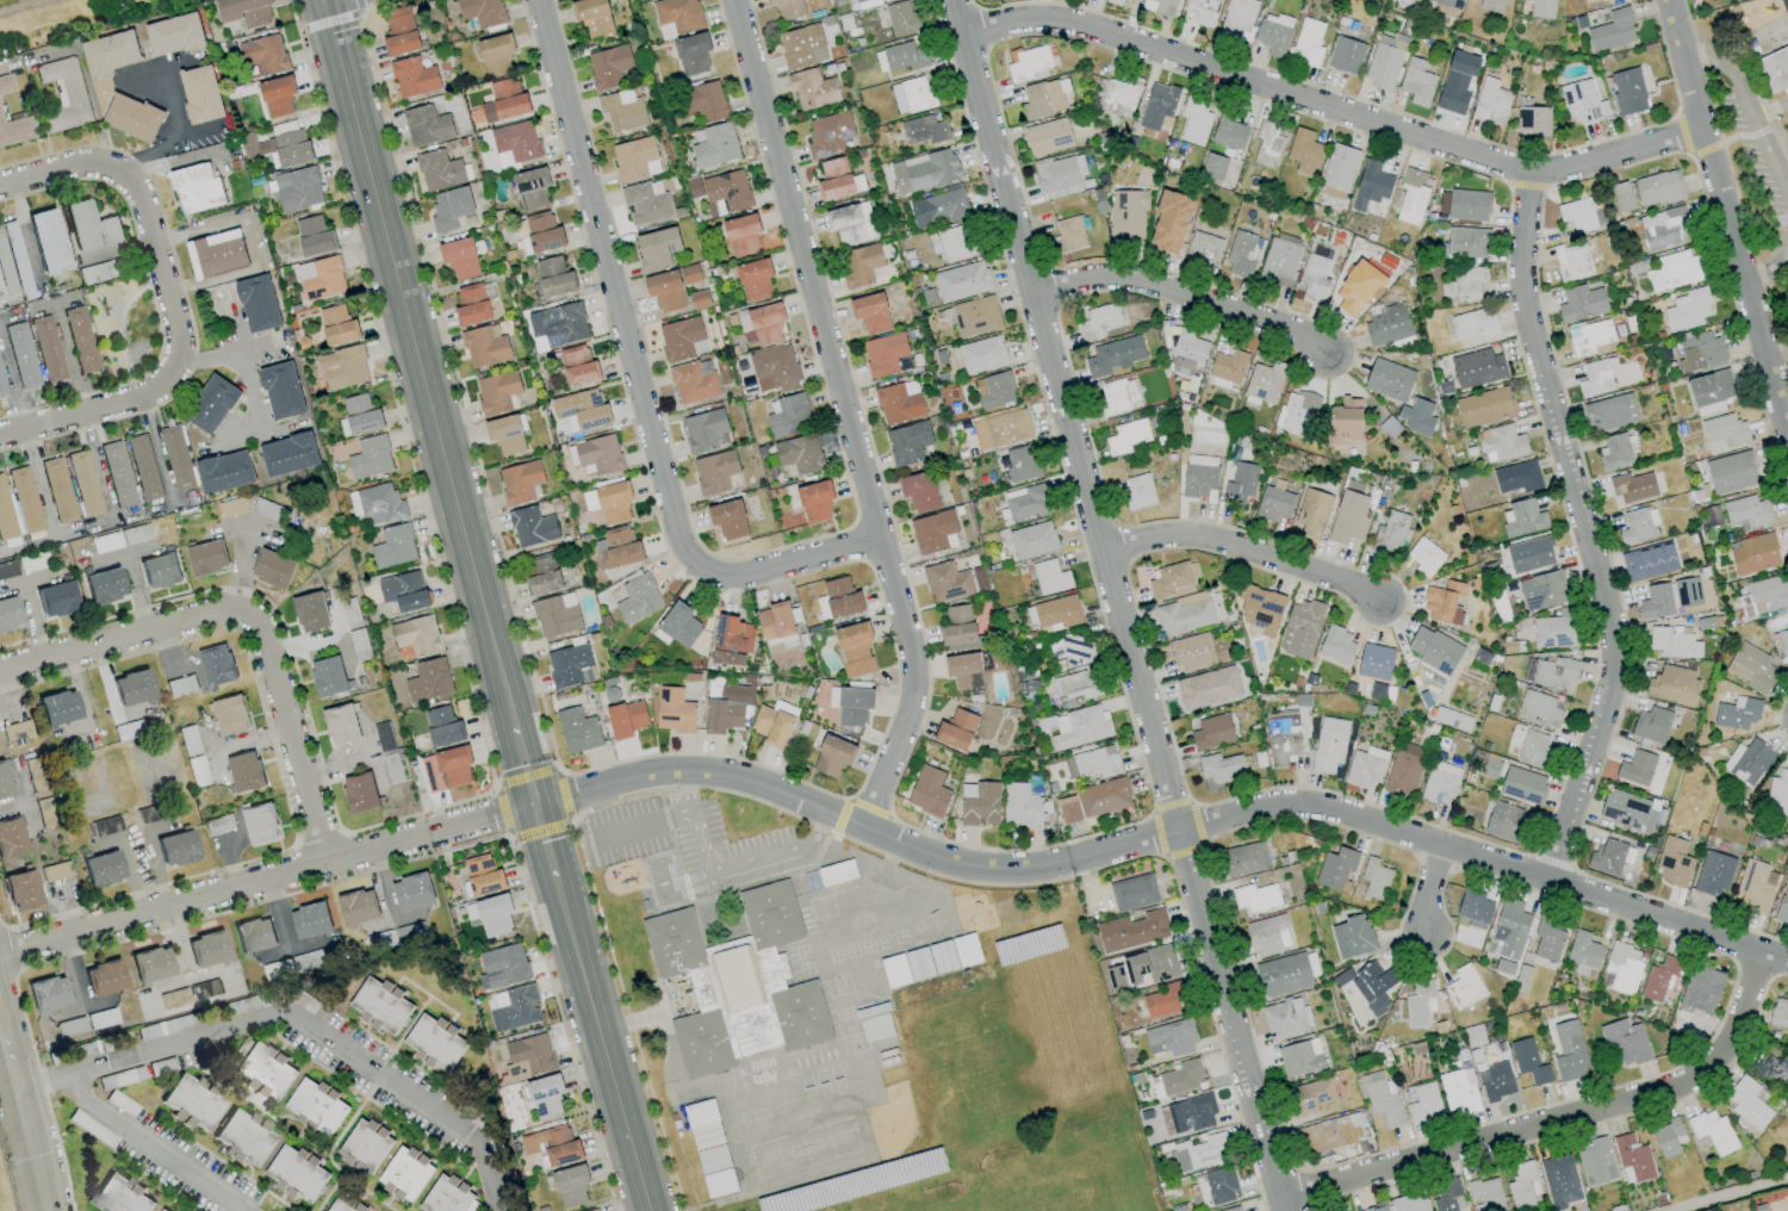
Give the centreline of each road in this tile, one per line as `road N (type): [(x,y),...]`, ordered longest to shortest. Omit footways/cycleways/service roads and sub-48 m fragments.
road 1 (residential): [(0,955),(689,769),(737,776),(968,865),(1038,868),(1286,800),(1334,806),(1787,956)]
road 2 (residential): [(955,0),(1028,292),(1285,1210)]
road 3 (residential): [(727,0),(915,662),(908,707),(864,826)]
road 4 (residential): [(534,0),(679,551),(728,580),(879,539)]
road 5 (residential): [(964,32),(1047,15),(1538,173),(1587,167),(1702,130)]
road 6 (secondary): [(325,0),(517,729)]
road 7 (residential): [(1538,173),(1519,238),(1522,308),(1614,684),(1553,877)]
road 8 (residential): [(1281,1197),(1697,1081),(1739,1023),(1764,951)]
road 9 (residential): [(0,186),(70,166),(123,175),(136,192),(176,341),(174,361),(150,392),(0,438)]
road 10 (residential): [(0,676),(222,615),(259,629),(324,864)]
road 11 (residential): [(1666,0),(1787,451)]
road 12 (secondary): [(559,882),(648,1210)]
road 13 (residential): [(1028,292),(1111,274),(1328,352)]
road 14 (residential): [(1104,554),(1182,534),(1378,598)]
road 15 (tertiary): [(0,1026),(47,1210)]

